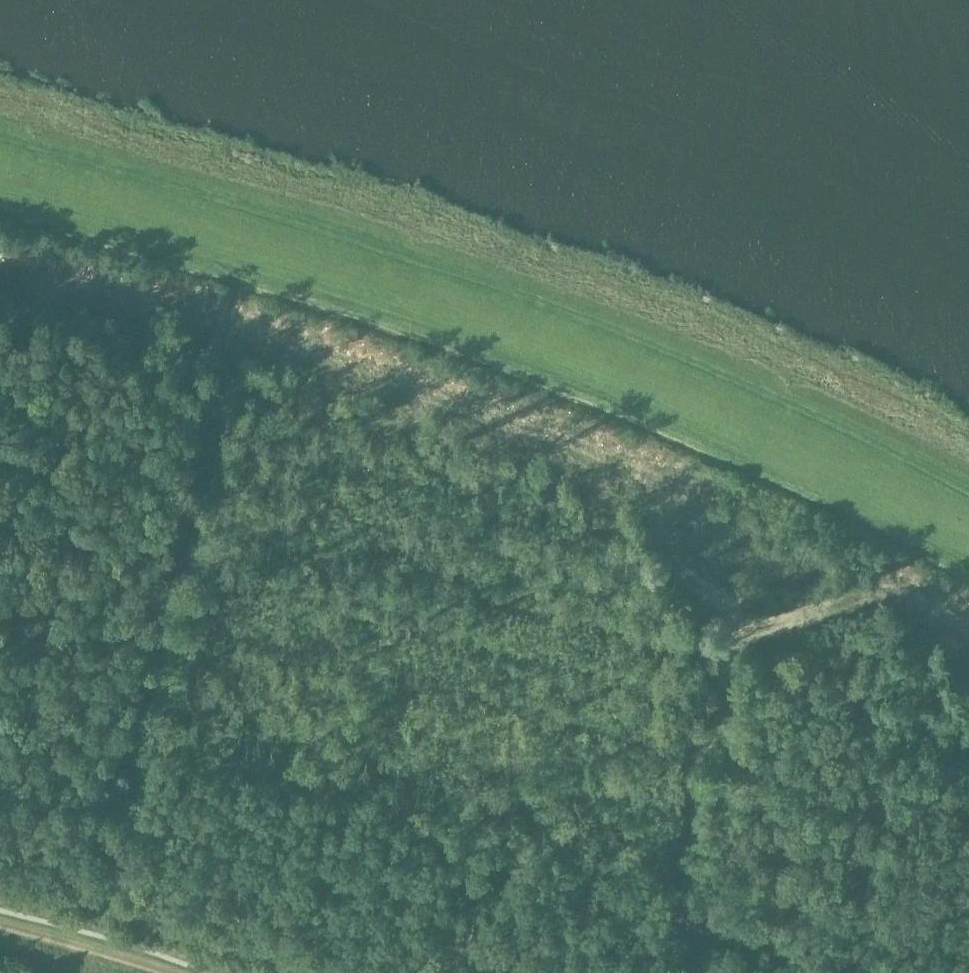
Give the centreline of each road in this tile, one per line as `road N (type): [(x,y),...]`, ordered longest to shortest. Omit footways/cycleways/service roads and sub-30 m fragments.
road 1 (track): [(968,494),(757,391),(451,270),(0,135)]
road 2 (track): [(0,926),(162,972)]

